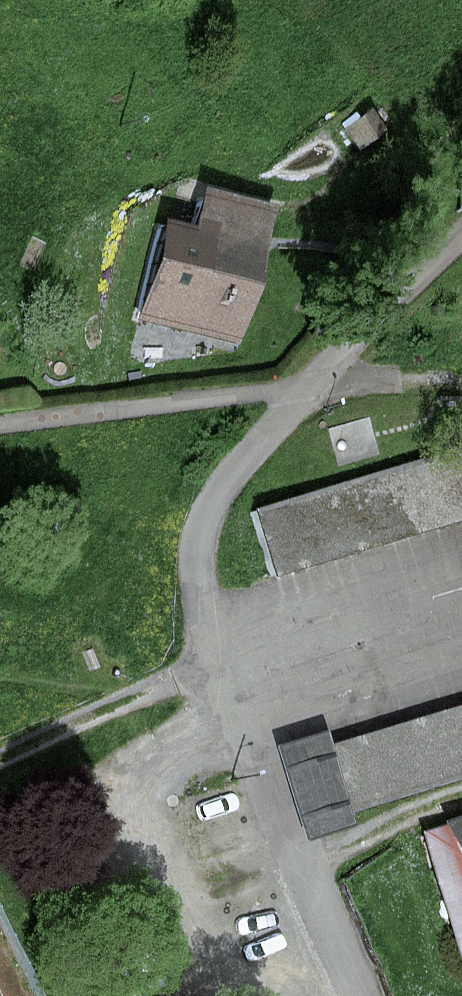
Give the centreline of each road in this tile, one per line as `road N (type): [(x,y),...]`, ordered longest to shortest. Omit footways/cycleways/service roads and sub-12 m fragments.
road 1 (unclassified): [(303,387),(255,432),(213,499),(199,571),(269,819),(355,995)]
road 2 (track): [(210,0),(168,19),(45,12),(0,23)]
road 3 (track): [(296,874),(461,797)]

